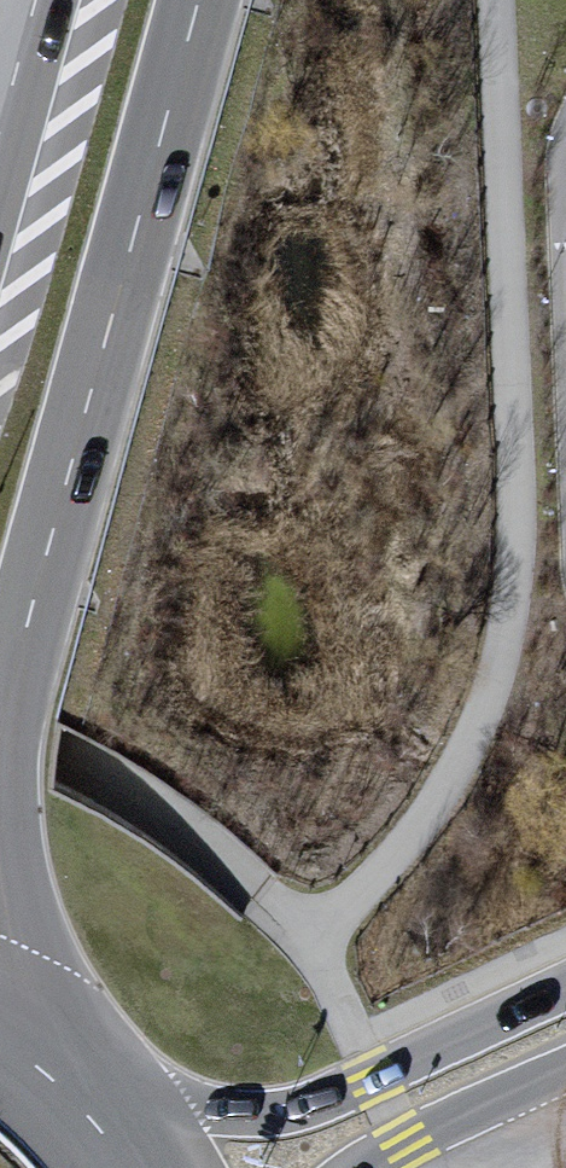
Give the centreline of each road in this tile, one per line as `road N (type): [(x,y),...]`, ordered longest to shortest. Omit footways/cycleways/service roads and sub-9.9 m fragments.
road 1 (primary): [(0,751),(27,619),(198,0)]
road 2 (unclassified): [(279,1167),(565,1026)]
road 3 (primary): [(48,1044),(0,808)]
road 4 (primary): [(58,0),(0,209)]
road 5 (primary): [(158,1167),(117,1112),(48,1044)]

